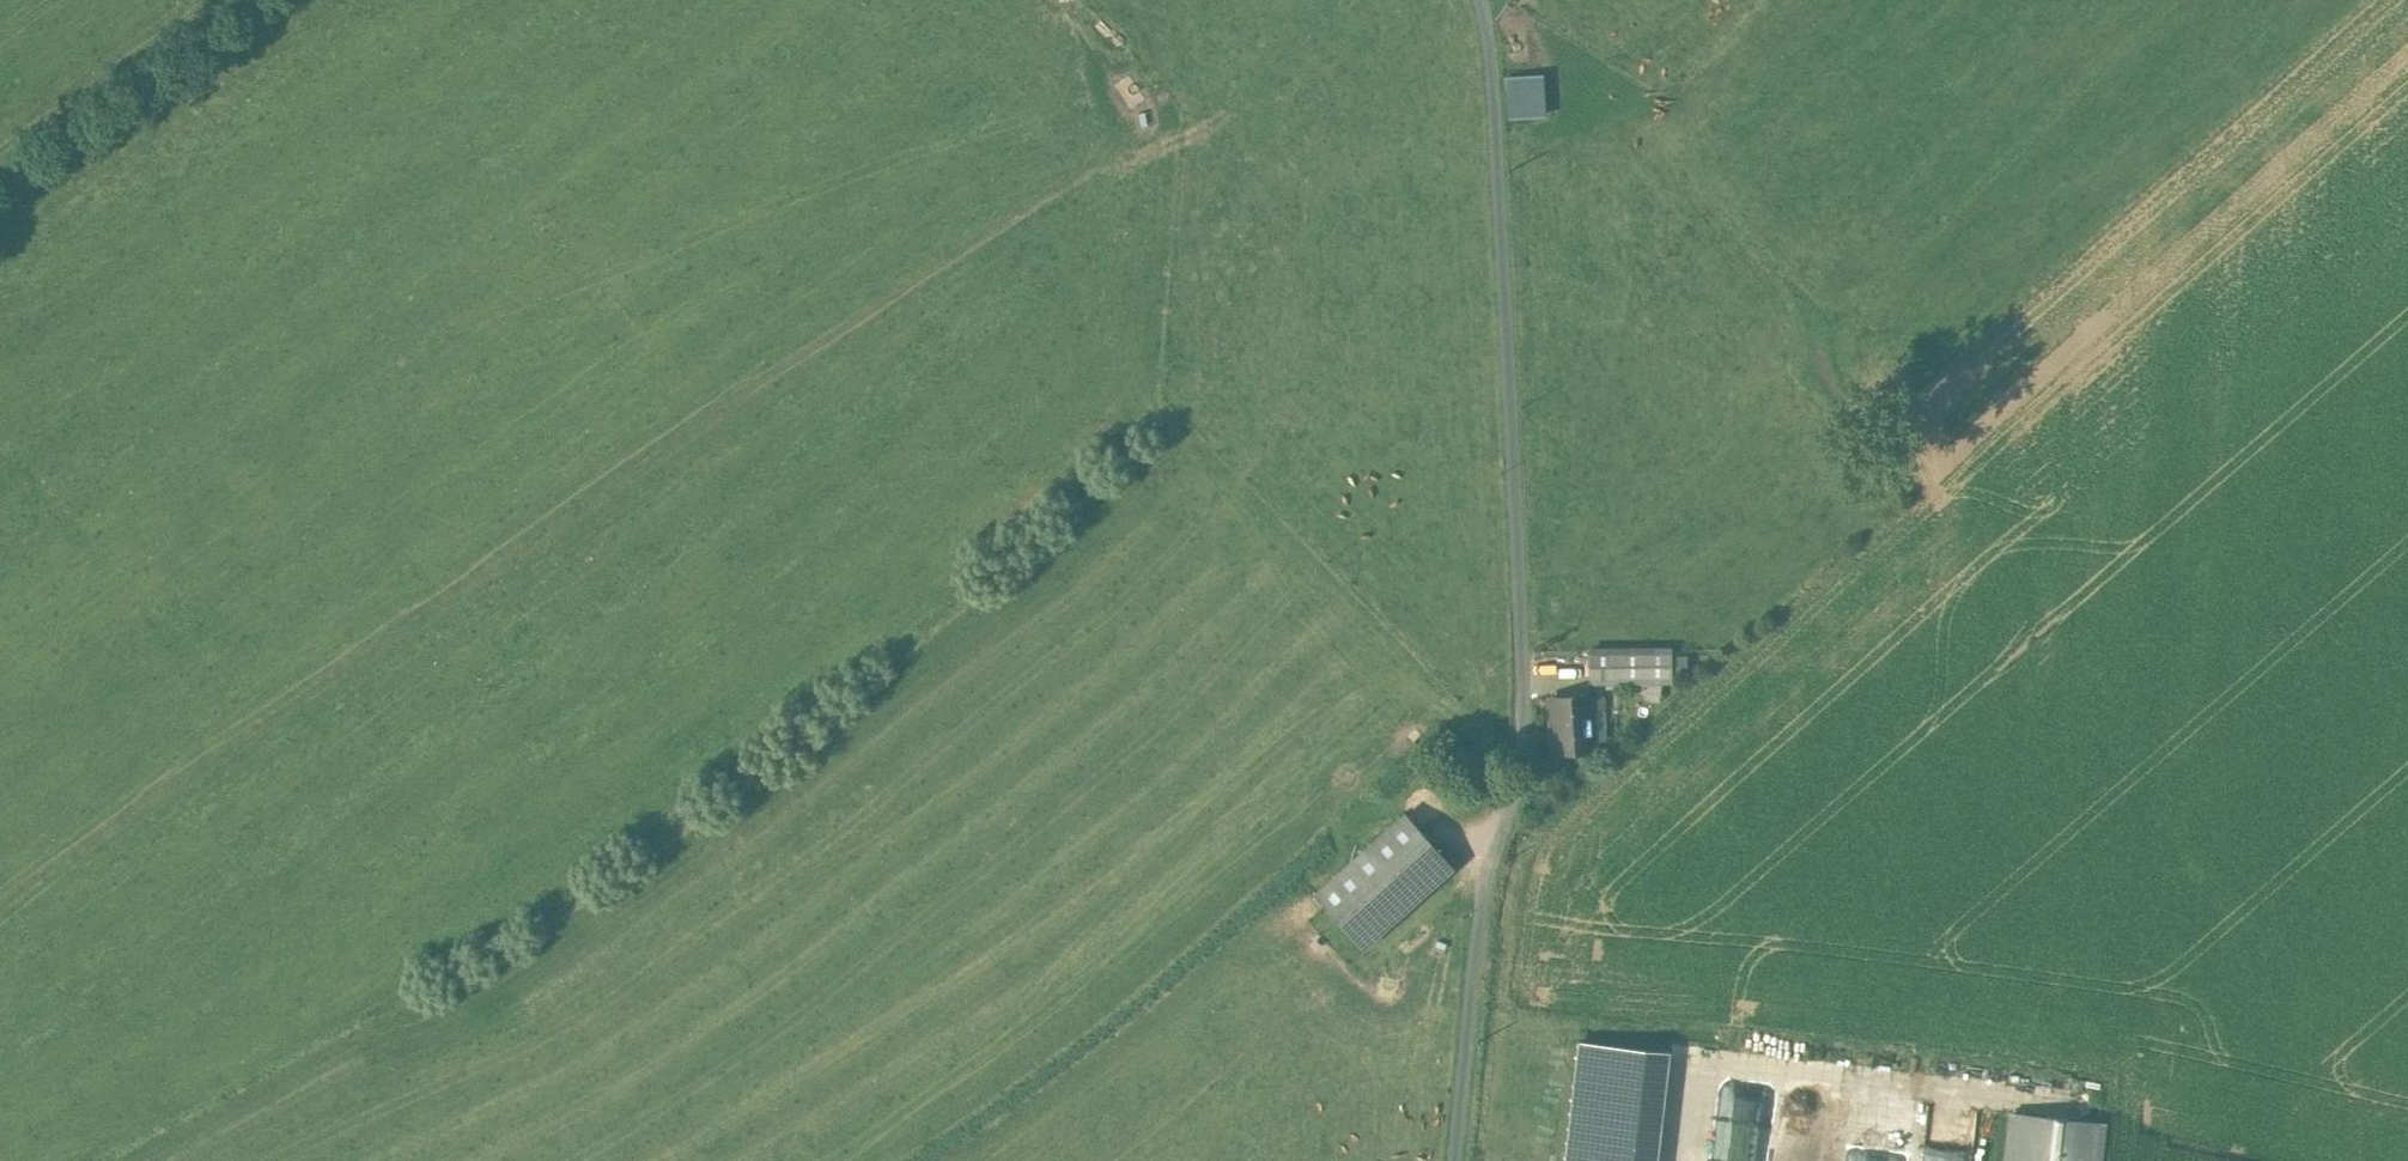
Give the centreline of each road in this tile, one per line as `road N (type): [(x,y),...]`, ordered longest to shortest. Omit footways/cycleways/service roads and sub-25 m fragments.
road 1 (residential): [(1454,1160),(1477,922),(1513,802),(1522,718),(1493,116),(1480,0)]

